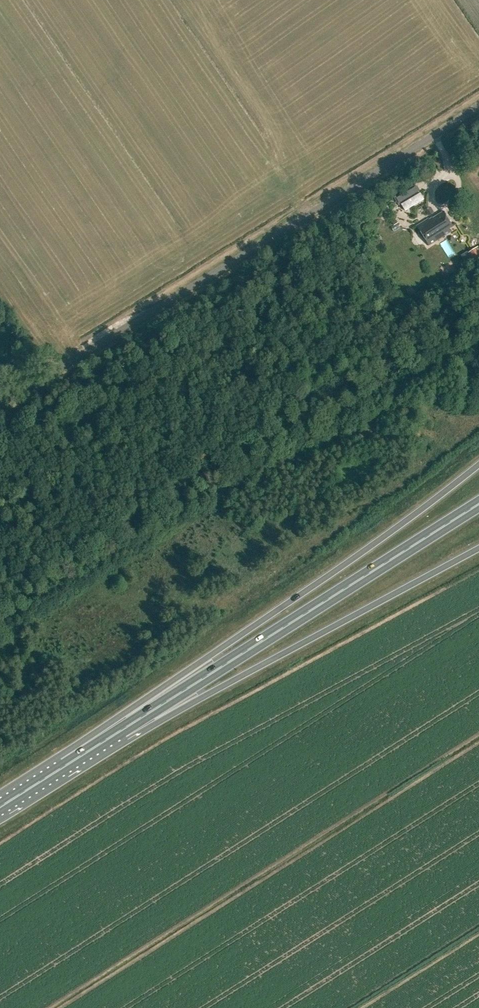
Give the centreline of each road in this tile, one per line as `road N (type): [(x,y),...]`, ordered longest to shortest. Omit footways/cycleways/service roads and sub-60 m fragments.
road 1 (unclassified): [(0,403),(478,105)]
road 2 (trunk): [(478,465),(161,688),(65,766)]
road 3 (trunk): [(122,729),(478,504)]
road 4 (trunk): [(122,729),(206,695),(478,549)]

